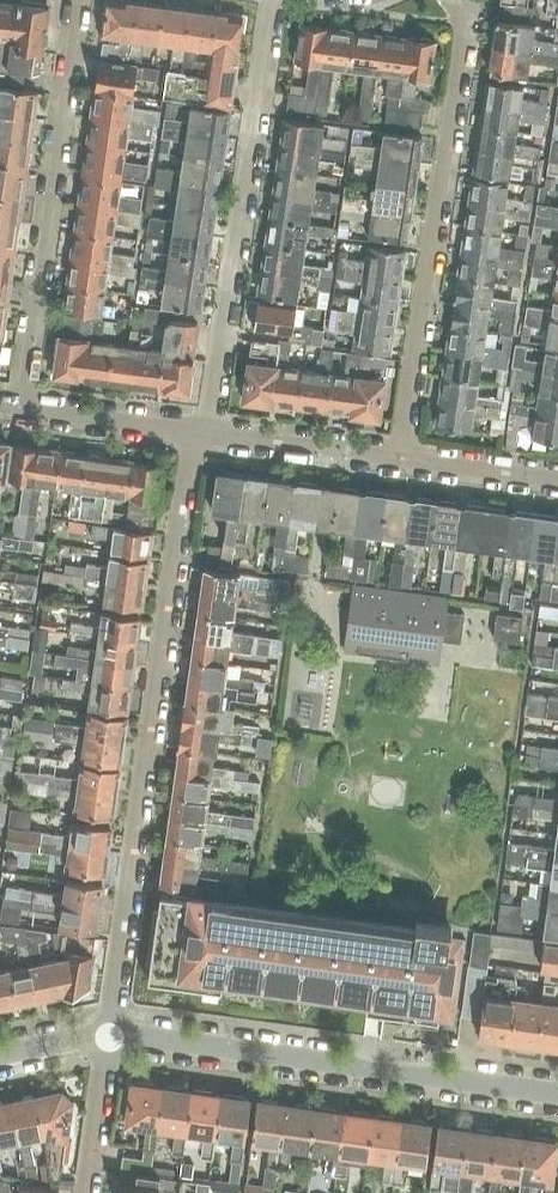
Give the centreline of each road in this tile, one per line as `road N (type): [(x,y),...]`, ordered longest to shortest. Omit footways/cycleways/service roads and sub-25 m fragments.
road 1 (residential): [(111,1032),(192,431)]
road 2 (residential): [(403,459),(467,25),(448,0)]
road 3 (tertiary): [(557,1094),(111,1032)]
road 4 (residential): [(206,433),(270,0)]
road 5 (residential): [(20,408),(78,0)]
road 6 (residential): [(403,459),(334,443),(206,433)]
road 7 (residential): [(192,431),(20,408)]
road 8 (residential): [(88,1192),(111,1032)]
road 9 (residential): [(557,481),(403,459)]

